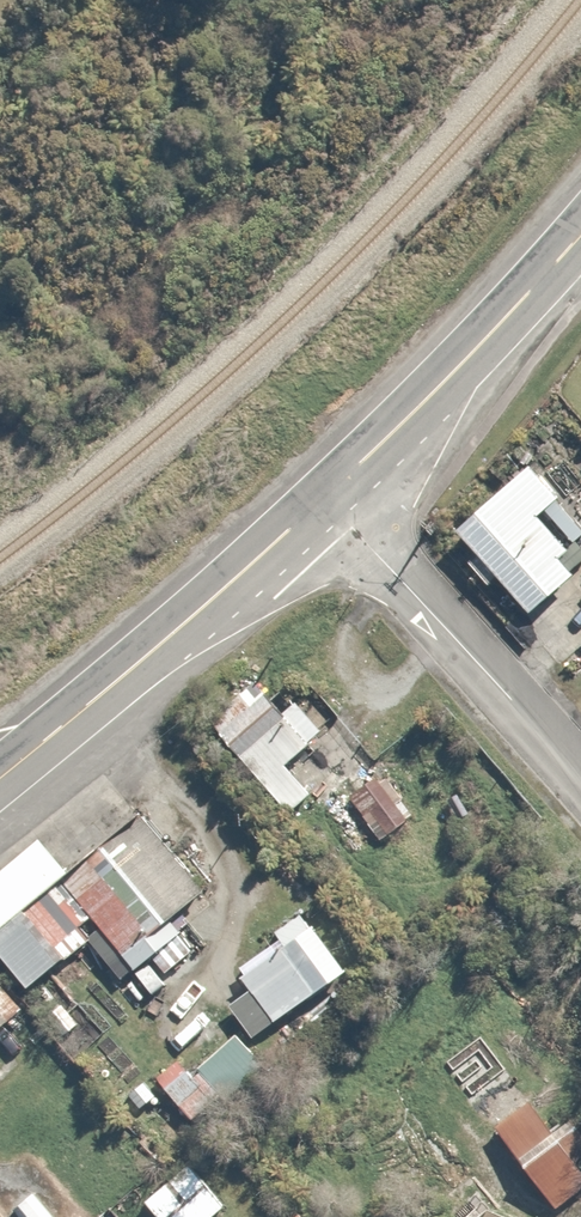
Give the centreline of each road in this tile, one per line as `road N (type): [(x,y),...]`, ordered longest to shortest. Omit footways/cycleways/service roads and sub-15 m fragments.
road 1 (primary): [(328,497),(0,776)]
road 2 (residential): [(328,497),(580,777)]
road 3 (primary): [(580,235),(328,497)]

